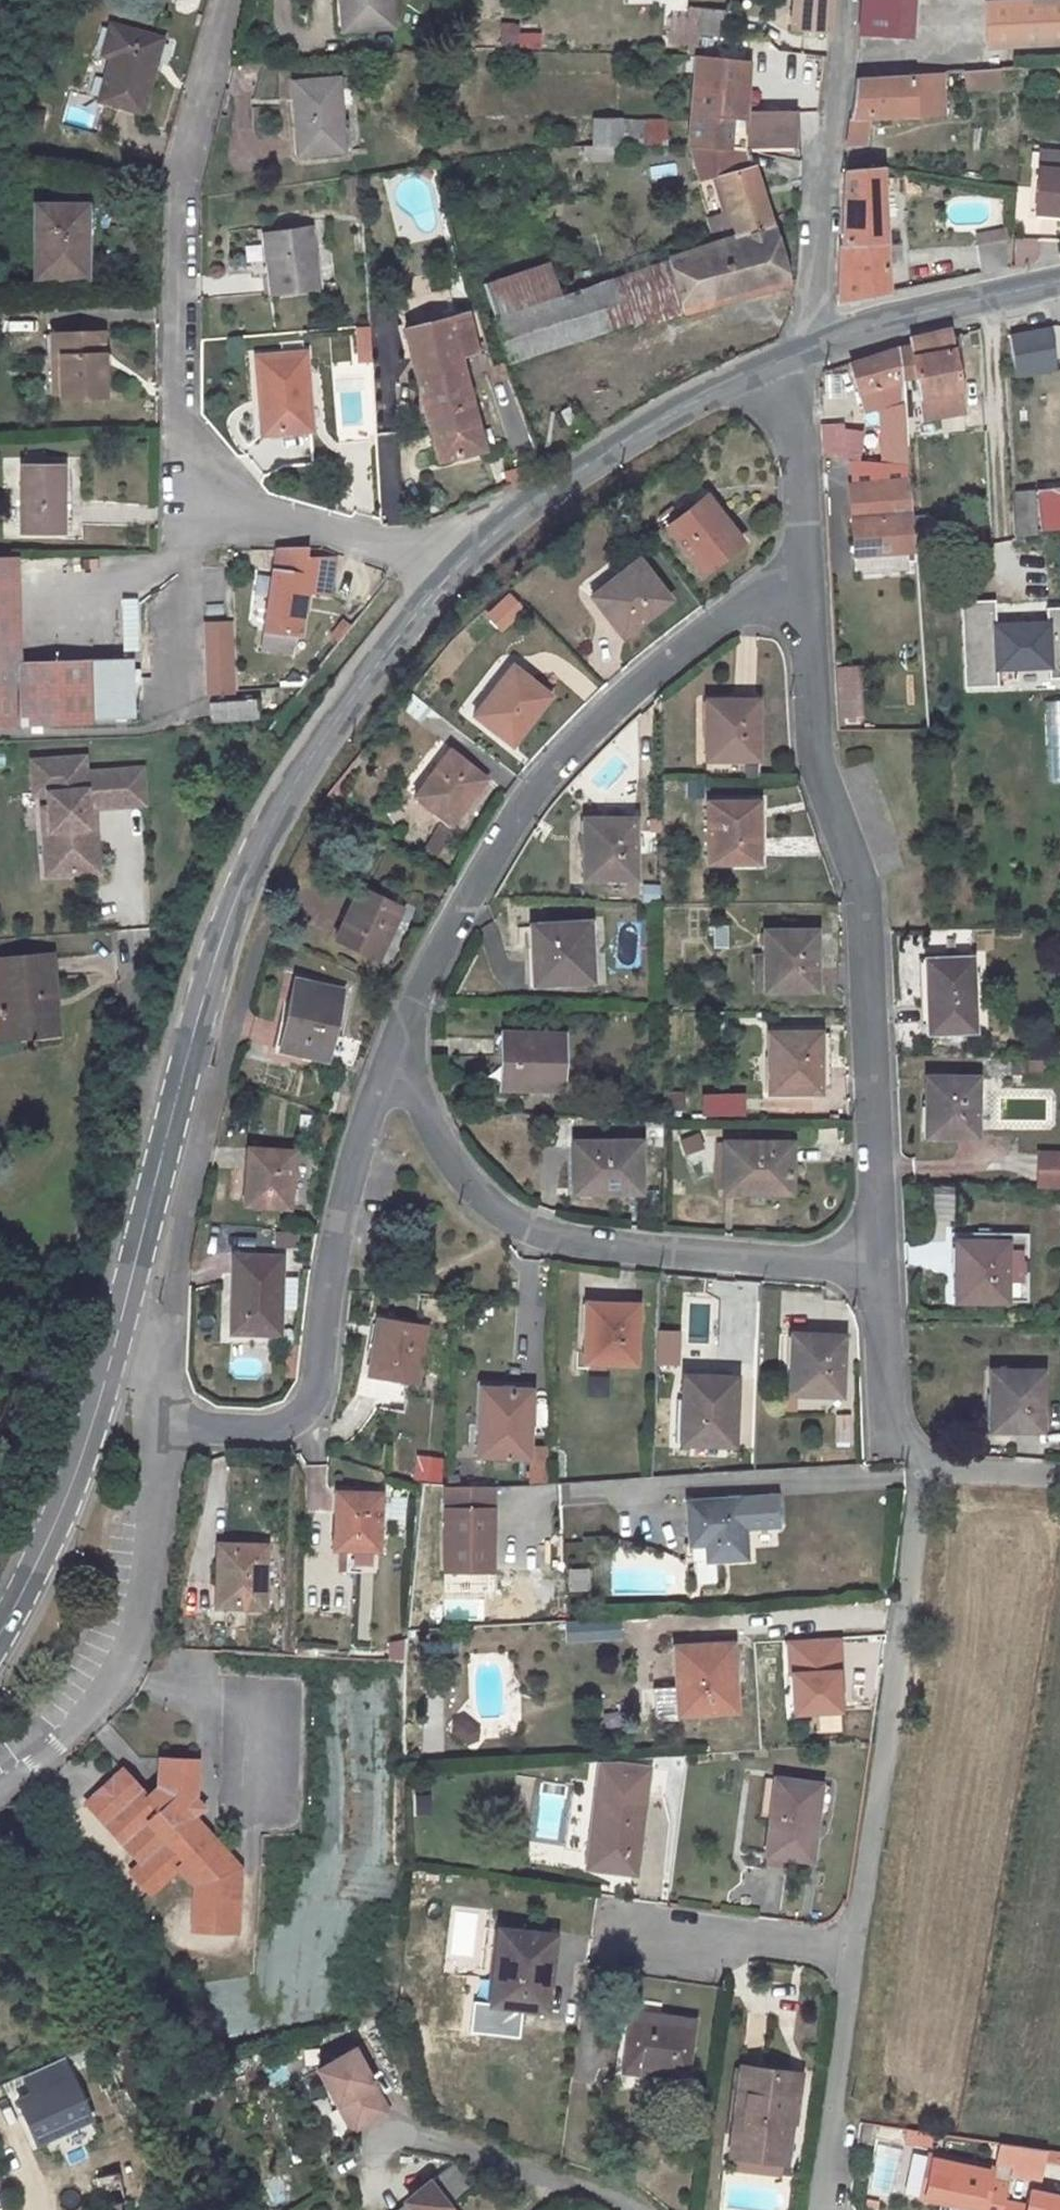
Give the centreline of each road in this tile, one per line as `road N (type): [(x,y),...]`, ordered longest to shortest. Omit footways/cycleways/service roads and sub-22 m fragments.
road 1 (secondary): [(118,1332),(235,894),(288,793),(367,673),(456,562)]
road 2 (residential): [(456,562),(275,519),(186,434),(184,192),(227,0)]
road 3 (residential): [(805,587),(824,778),(868,910),(876,1255)]
road 4 (residential): [(397,1034),(535,784),(731,606),(805,587)]
road 5 (residential): [(397,1034),(423,1107),(470,1182),(538,1234),(825,1259),(876,1255)]
road 6 (residential): [(159,1428),(268,1431),(311,1395),(337,1226),(363,1120),(397,1034)]
road 7 (residential): [(926,1468),(862,1954)]
road 8 (residential): [(159,1428),(159,1530),(138,1641),(105,1701),(0,1788)]
road 9 (secondary): [(456,562),(619,447),(802,345)]
road 10 (residential): [(840,0),(802,345)]
road 11 (secondary): [(0,1631),(81,1458),(118,1332)]
road 12 (secondary): [(802,345),(1059,285)]
road 13 (residential): [(604,1921),(862,1954)]
road 14 (residential): [(862,1954),(829,2209)]
road 15 (residential): [(644,2209),(627,2198),(414,2127)]
road 16 (residential): [(802,345),(805,587)]
road 17 (residential): [(876,1255),(889,1424),(926,1468)]
road 18 (residential): [(926,1468),(1059,1479)]

